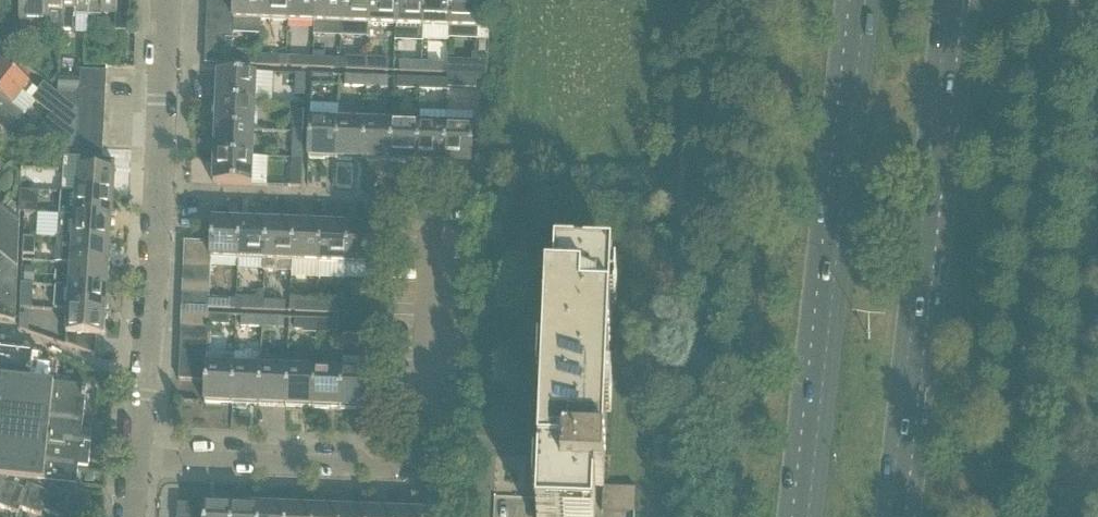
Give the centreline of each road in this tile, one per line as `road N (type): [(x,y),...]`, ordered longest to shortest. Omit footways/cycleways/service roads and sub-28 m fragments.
road 1 (unclassified): [(139,453),(429,457),(431,205)]
road 2 (primary): [(891,516),(948,0)]
road 3 (primary): [(863,9),(807,516)]
road 4 (unclassified): [(139,453),(172,0)]

